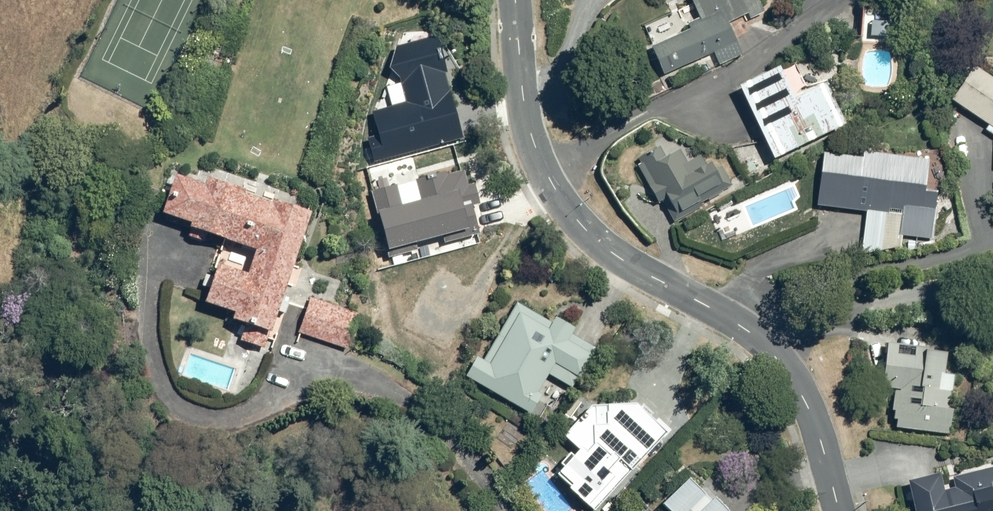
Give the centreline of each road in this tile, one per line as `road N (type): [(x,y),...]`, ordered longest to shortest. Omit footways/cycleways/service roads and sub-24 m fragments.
road 1 (residential): [(516,0),(523,105),(550,186),(628,261),(721,312),(800,386),(839,510)]

